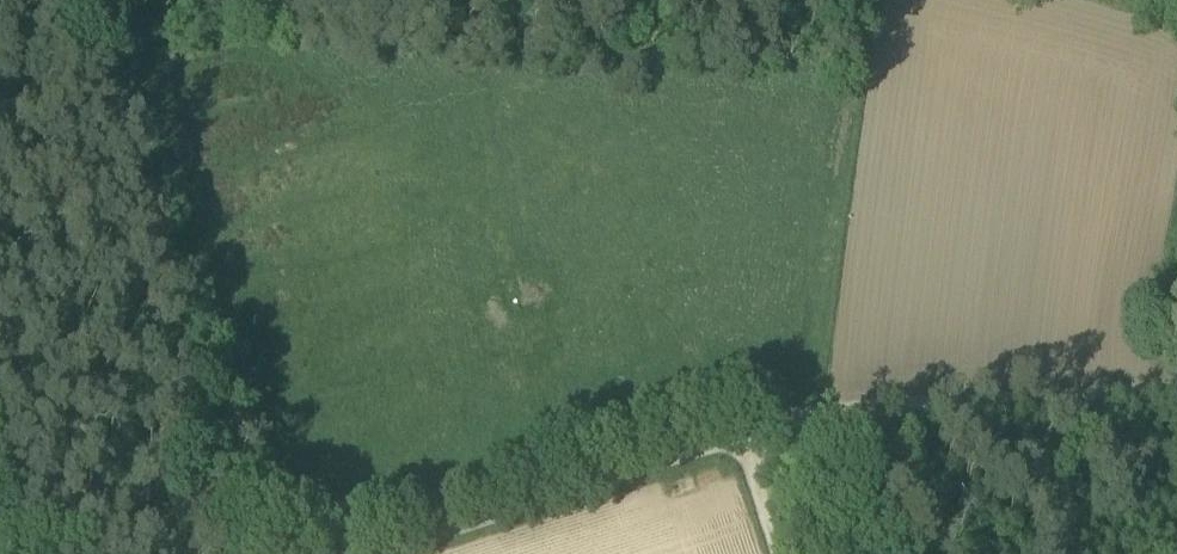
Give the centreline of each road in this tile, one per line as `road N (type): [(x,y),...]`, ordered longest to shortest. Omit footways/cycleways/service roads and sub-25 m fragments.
road 1 (track): [(740,438),(830,409),(1176,388)]
road 2 (track): [(365,553),(740,438)]
road 3 (track): [(740,438),(778,553)]

